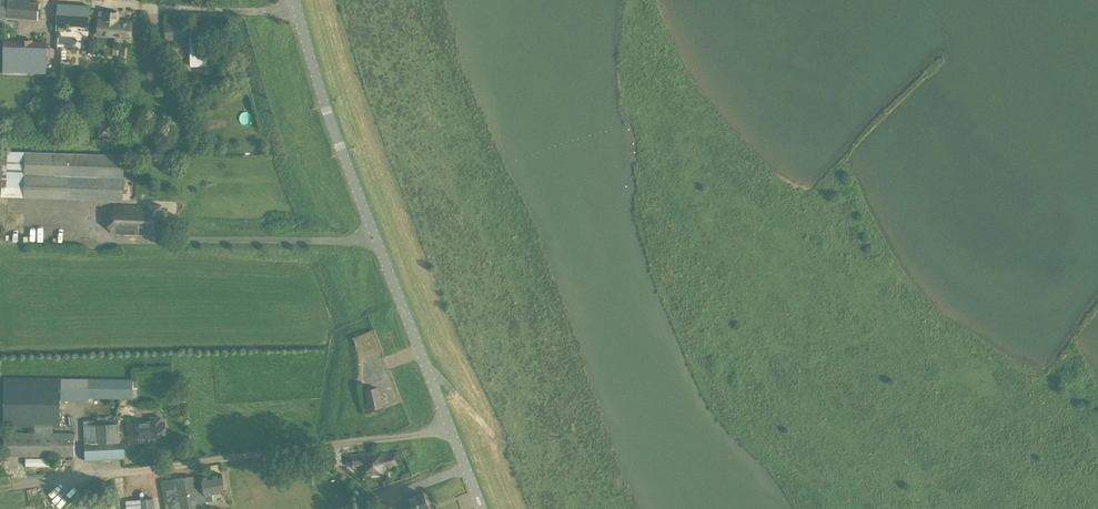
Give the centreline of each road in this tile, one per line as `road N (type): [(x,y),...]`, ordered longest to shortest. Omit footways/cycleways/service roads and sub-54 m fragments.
road 1 (track): [(1097,425),(1067,405),(1018,399),(984,383),(939,337),(827,273),(775,219),(707,188),(683,158),(655,18),(642,17),(629,25),(627,56),(645,222),(663,279),(715,387),(805,508)]
road 2 (tertiary): [(481,508),(332,127),(291,0)]
road 3 (track): [(295,15),(101,0)]

